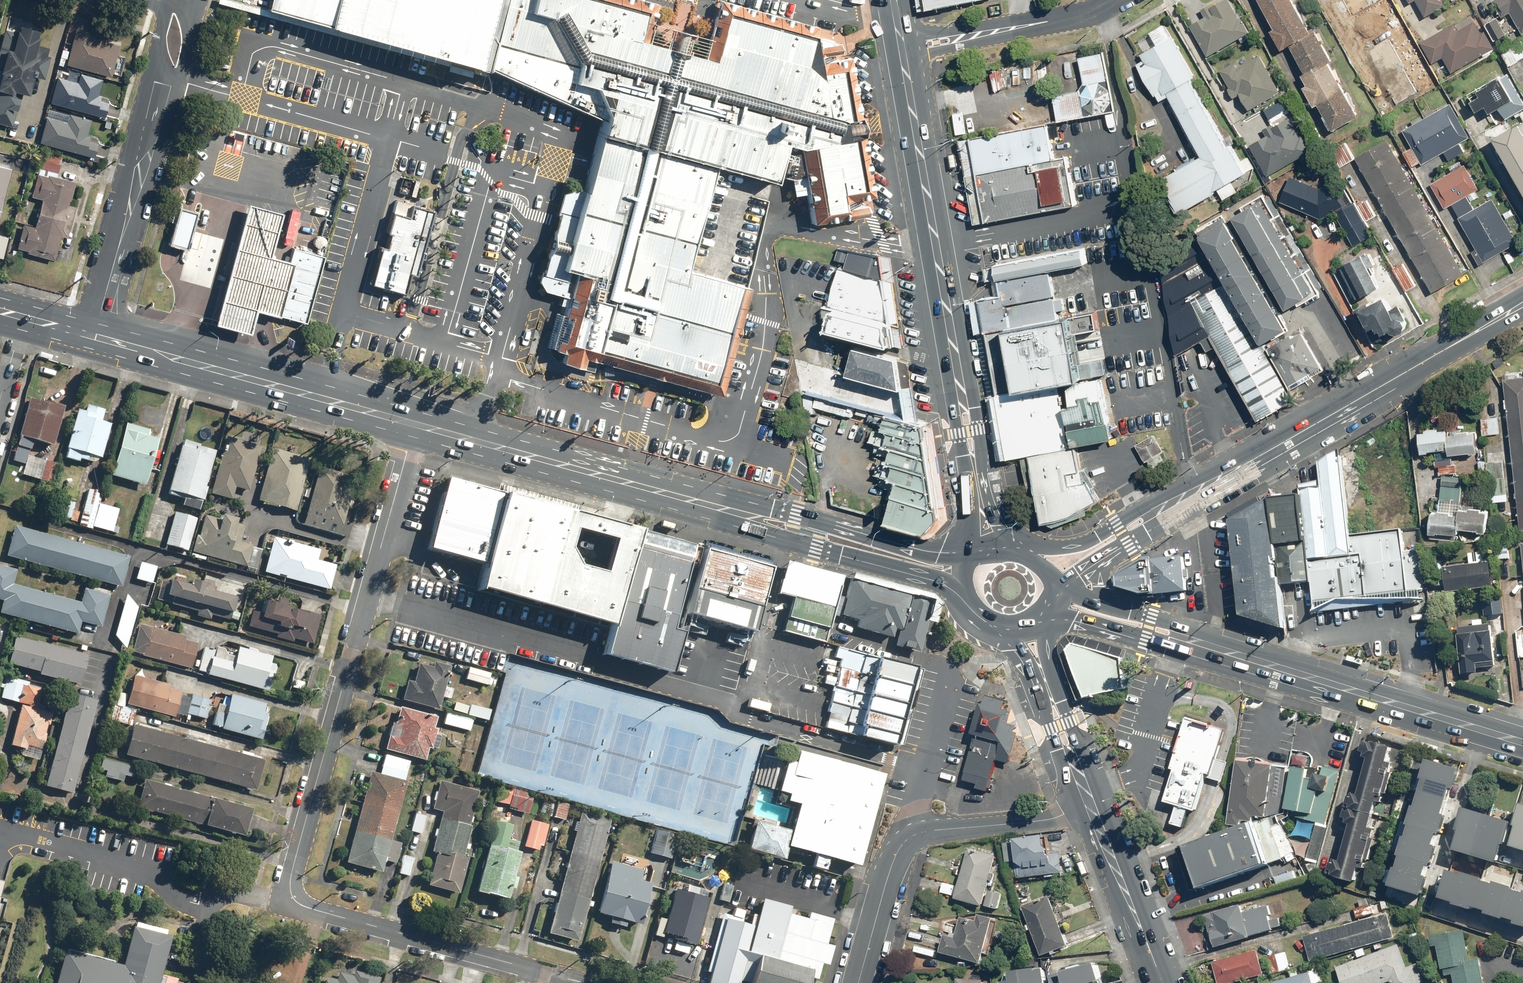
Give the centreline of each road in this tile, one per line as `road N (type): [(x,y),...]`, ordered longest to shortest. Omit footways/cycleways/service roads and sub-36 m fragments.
road 1 (residential): [(587,982),(309,908),(291,892),(414,424)]
road 2 (secondary): [(1179,498),(1522,303)]
road 3 (primary): [(1180,636),(1522,742)]
road 4 (residential): [(858,982),(895,860),(909,838),(1052,819),(1090,802)]
road 5 (residential): [(95,334),(181,6)]
road 6 (primary): [(414,424),(95,334)]
road 7 (secondary): [(904,49),(958,367)]
road 8 (primary): [(712,504),(414,424)]
road 9 (primary): [(973,597),(771,535),(712,504)]
road 10 (primary): [(712,504),(781,512),(979,566)]
road 11 (residential): [(1118,0),(1093,14),(904,49)]
road 12 (secondary): [(982,562),(959,434),(958,367)]
road 13 (secondary): [(958,367),(997,513),(1020,550)]
road 14 (secondary): [(1090,802),(1161,982)]
road 15 (secondary): [(1031,555),(1083,543),(1139,510),(1179,498)]
road 16 (secondary): [(1075,764),(1049,727),(1004,627)]
road 17 (secondary): [(1038,618),(1075,764)]
road 18 (primary): [(1180,636),(1147,637),(1041,614)]

